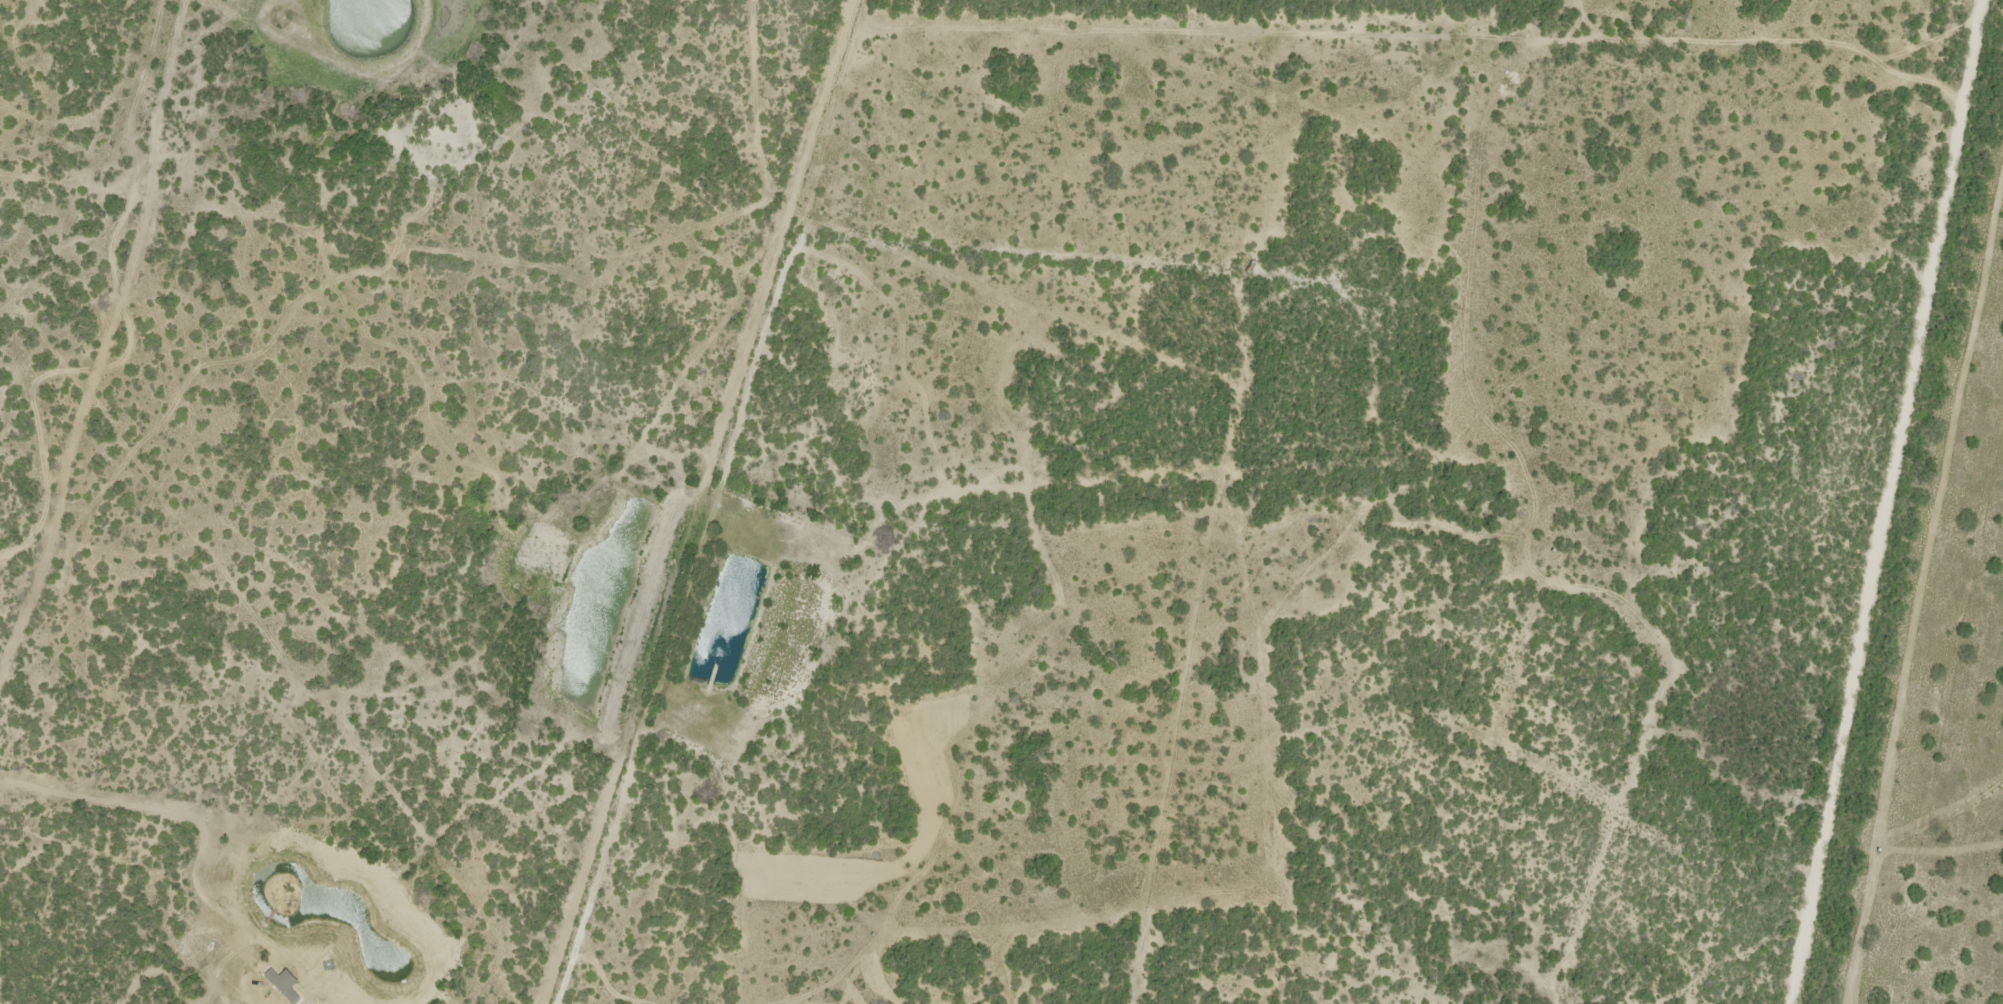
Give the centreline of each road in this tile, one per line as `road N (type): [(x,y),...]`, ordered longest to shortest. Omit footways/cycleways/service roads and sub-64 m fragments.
road 1 (residential): [(1790,1003),(1983,0)]

